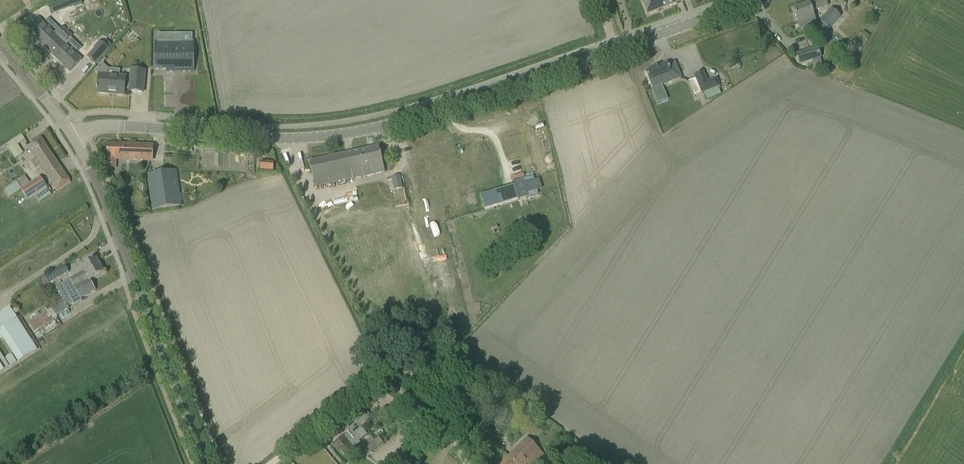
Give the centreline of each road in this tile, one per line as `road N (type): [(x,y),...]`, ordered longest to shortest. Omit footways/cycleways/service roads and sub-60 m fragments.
road 1 (tertiary): [(73,138),(107,126),(288,139),(384,130),(763,0)]
road 2 (tertiary): [(207,463),(73,138)]
road 3 (residential): [(269,463),(395,372),(457,402),(457,449),(466,463)]

